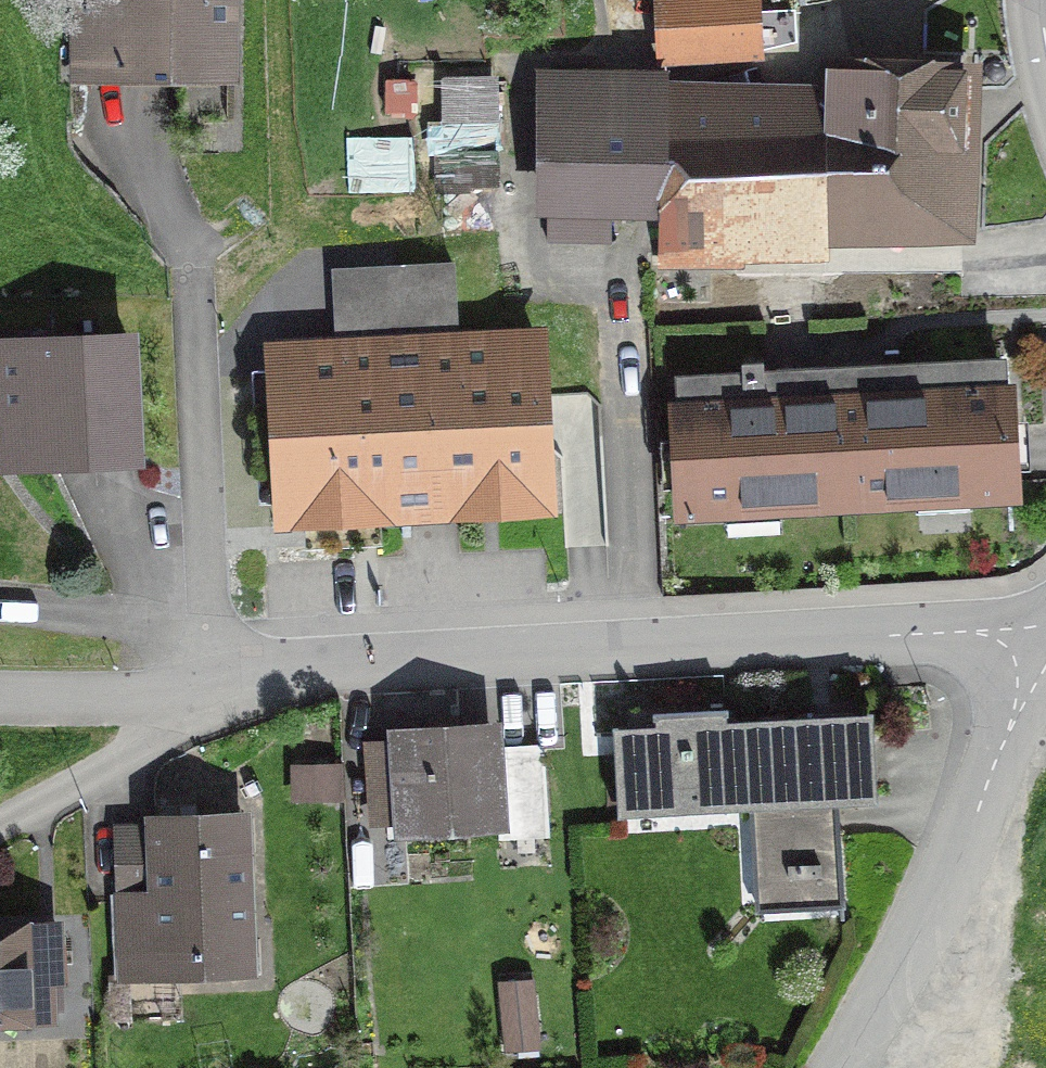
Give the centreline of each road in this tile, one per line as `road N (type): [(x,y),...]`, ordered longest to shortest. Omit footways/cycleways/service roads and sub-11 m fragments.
road 1 (residential): [(1045,644),(969,634),(356,661),(172,697),(0,698)]
road 2 (residential): [(836,1067),(1045,655)]

